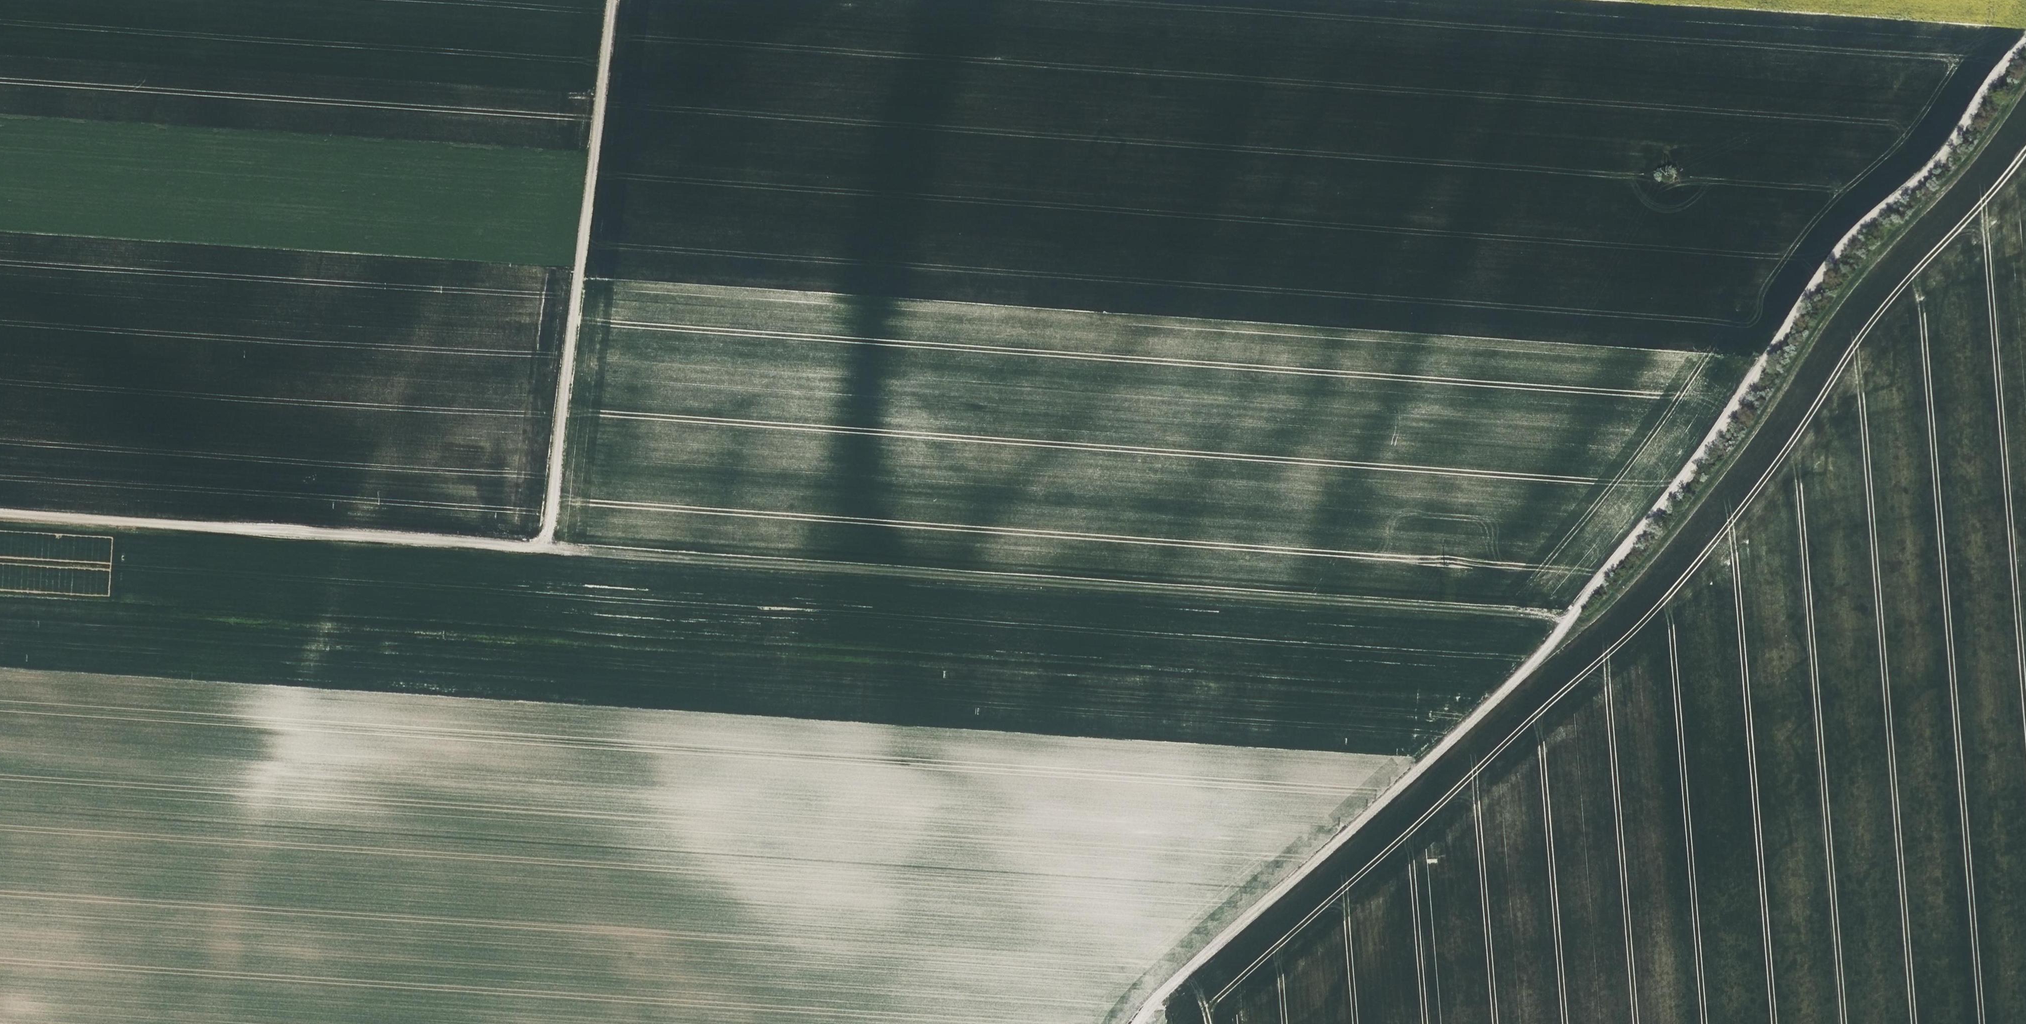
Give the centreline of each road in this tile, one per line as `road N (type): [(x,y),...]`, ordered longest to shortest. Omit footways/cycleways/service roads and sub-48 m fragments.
road 1 (track): [(1135,1023),(1549,644),(1747,385),(1826,265),(1860,223),(1946,152),(1984,78),(2025,33)]
road 2 (track): [(608,0),(540,538),(525,546),(0,512)]
road 3 (track): [(540,538),(555,548),(1570,612)]

